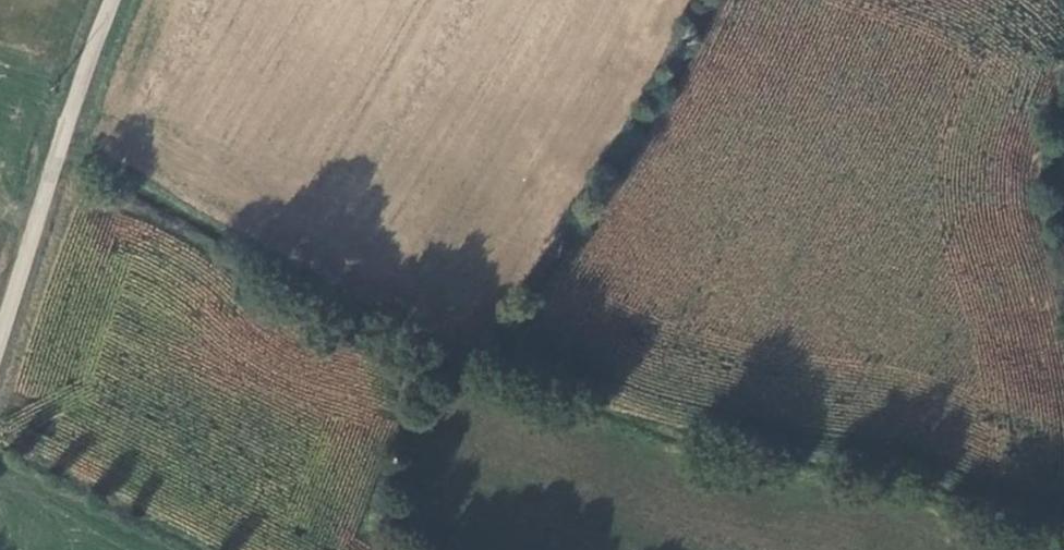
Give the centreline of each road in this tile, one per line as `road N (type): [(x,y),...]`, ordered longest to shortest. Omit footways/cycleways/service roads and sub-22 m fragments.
road 1 (unclassified): [(112,0),(0,339)]

